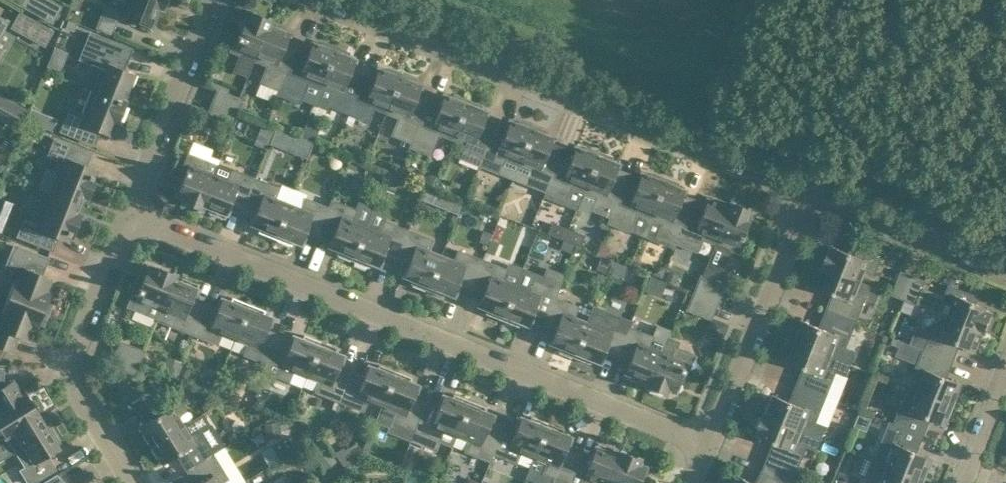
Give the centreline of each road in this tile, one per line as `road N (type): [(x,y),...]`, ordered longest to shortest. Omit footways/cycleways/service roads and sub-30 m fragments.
road 1 (residential): [(708,445),(132,213)]
road 2 (residential): [(808,187),(331,0)]
road 3 (residential): [(135,482),(73,381),(75,346),(132,213)]
road 4 (residential): [(708,445),(808,187)]
road 5 (residential): [(132,213),(213,0)]
road 6 (residential): [(1005,264),(808,187)]
road 7 (residential): [(958,482),(1005,357)]

